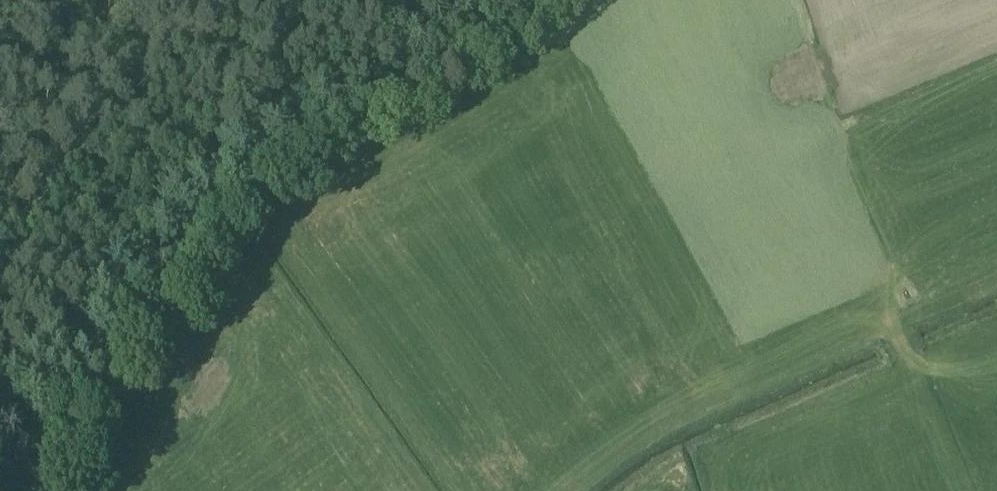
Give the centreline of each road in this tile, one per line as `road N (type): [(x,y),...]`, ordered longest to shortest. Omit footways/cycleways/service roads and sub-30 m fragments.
road 1 (track): [(0,462),(53,423),(126,303),(218,197),(452,52),(479,21),(482,0)]

